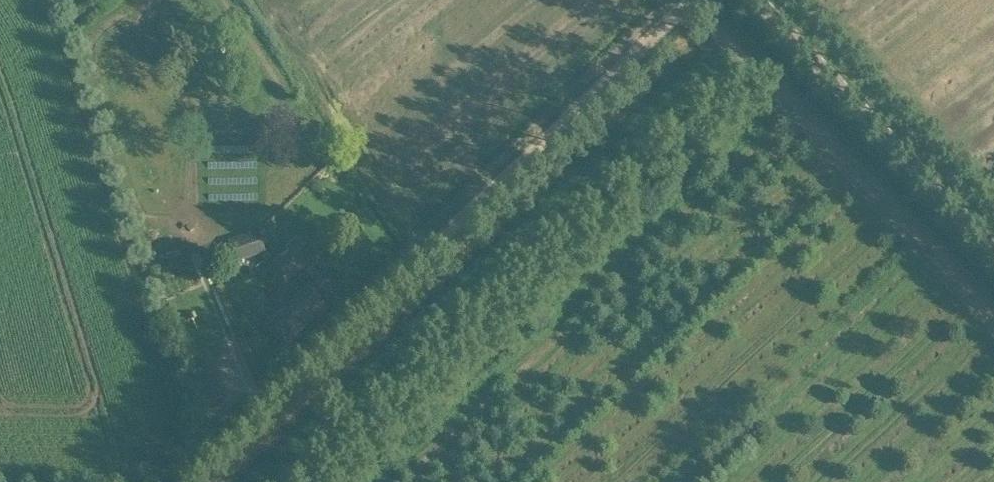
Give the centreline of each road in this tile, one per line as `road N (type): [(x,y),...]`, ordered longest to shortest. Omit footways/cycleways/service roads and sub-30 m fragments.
road 1 (track): [(168,481),(693,0)]
road 2 (unclassified): [(993,249),(752,0)]

